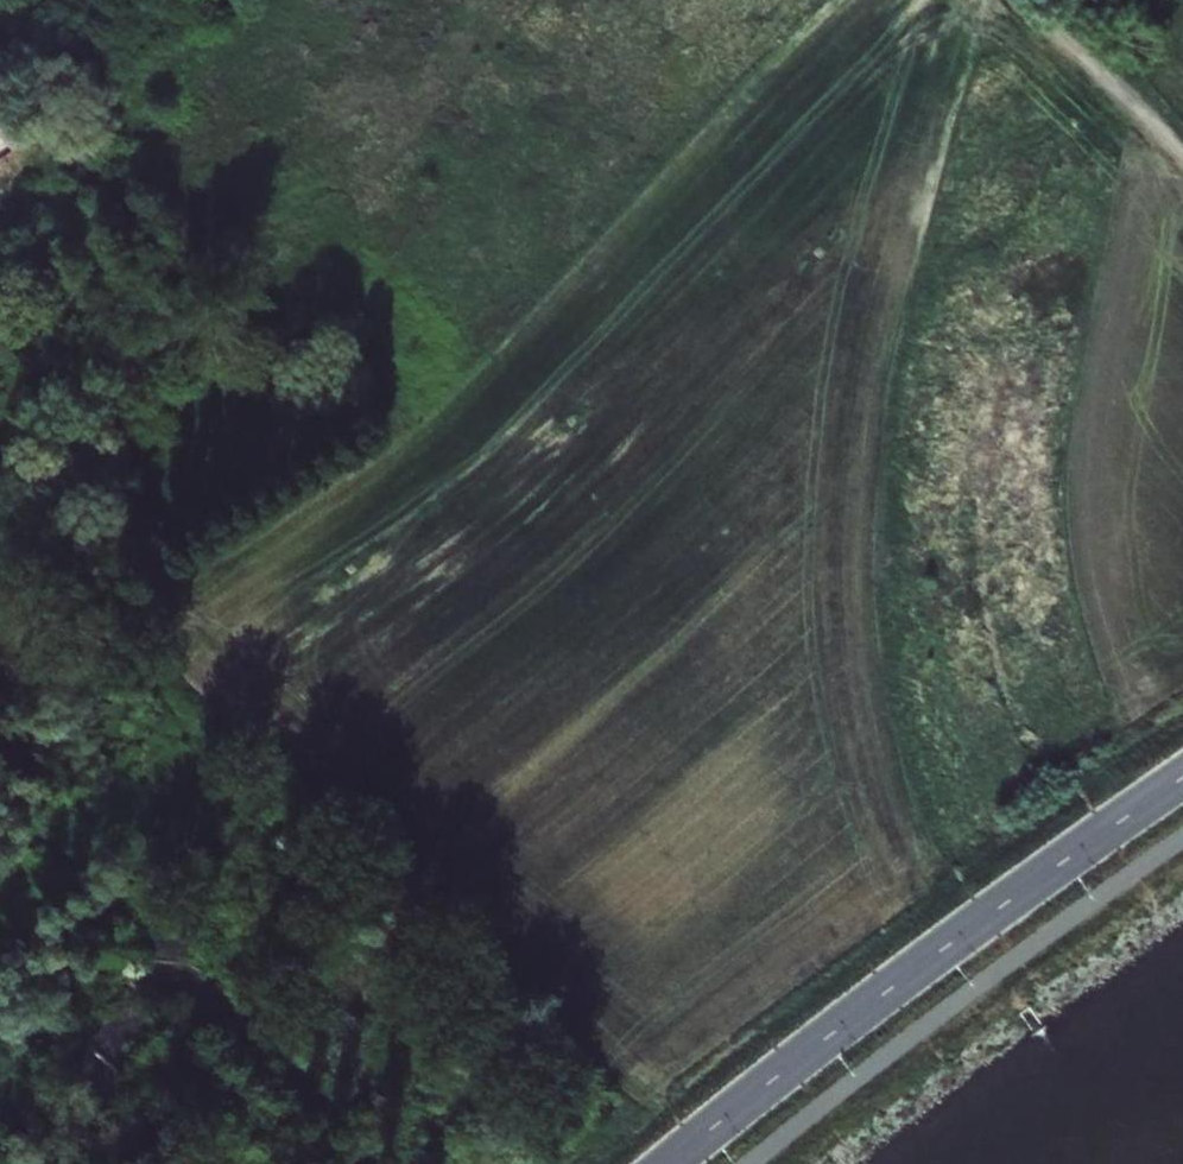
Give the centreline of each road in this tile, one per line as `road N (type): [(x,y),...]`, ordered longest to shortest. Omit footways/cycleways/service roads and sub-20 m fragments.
road 1 (tertiary): [(677,1163),(1005,904),(1182,780)]

